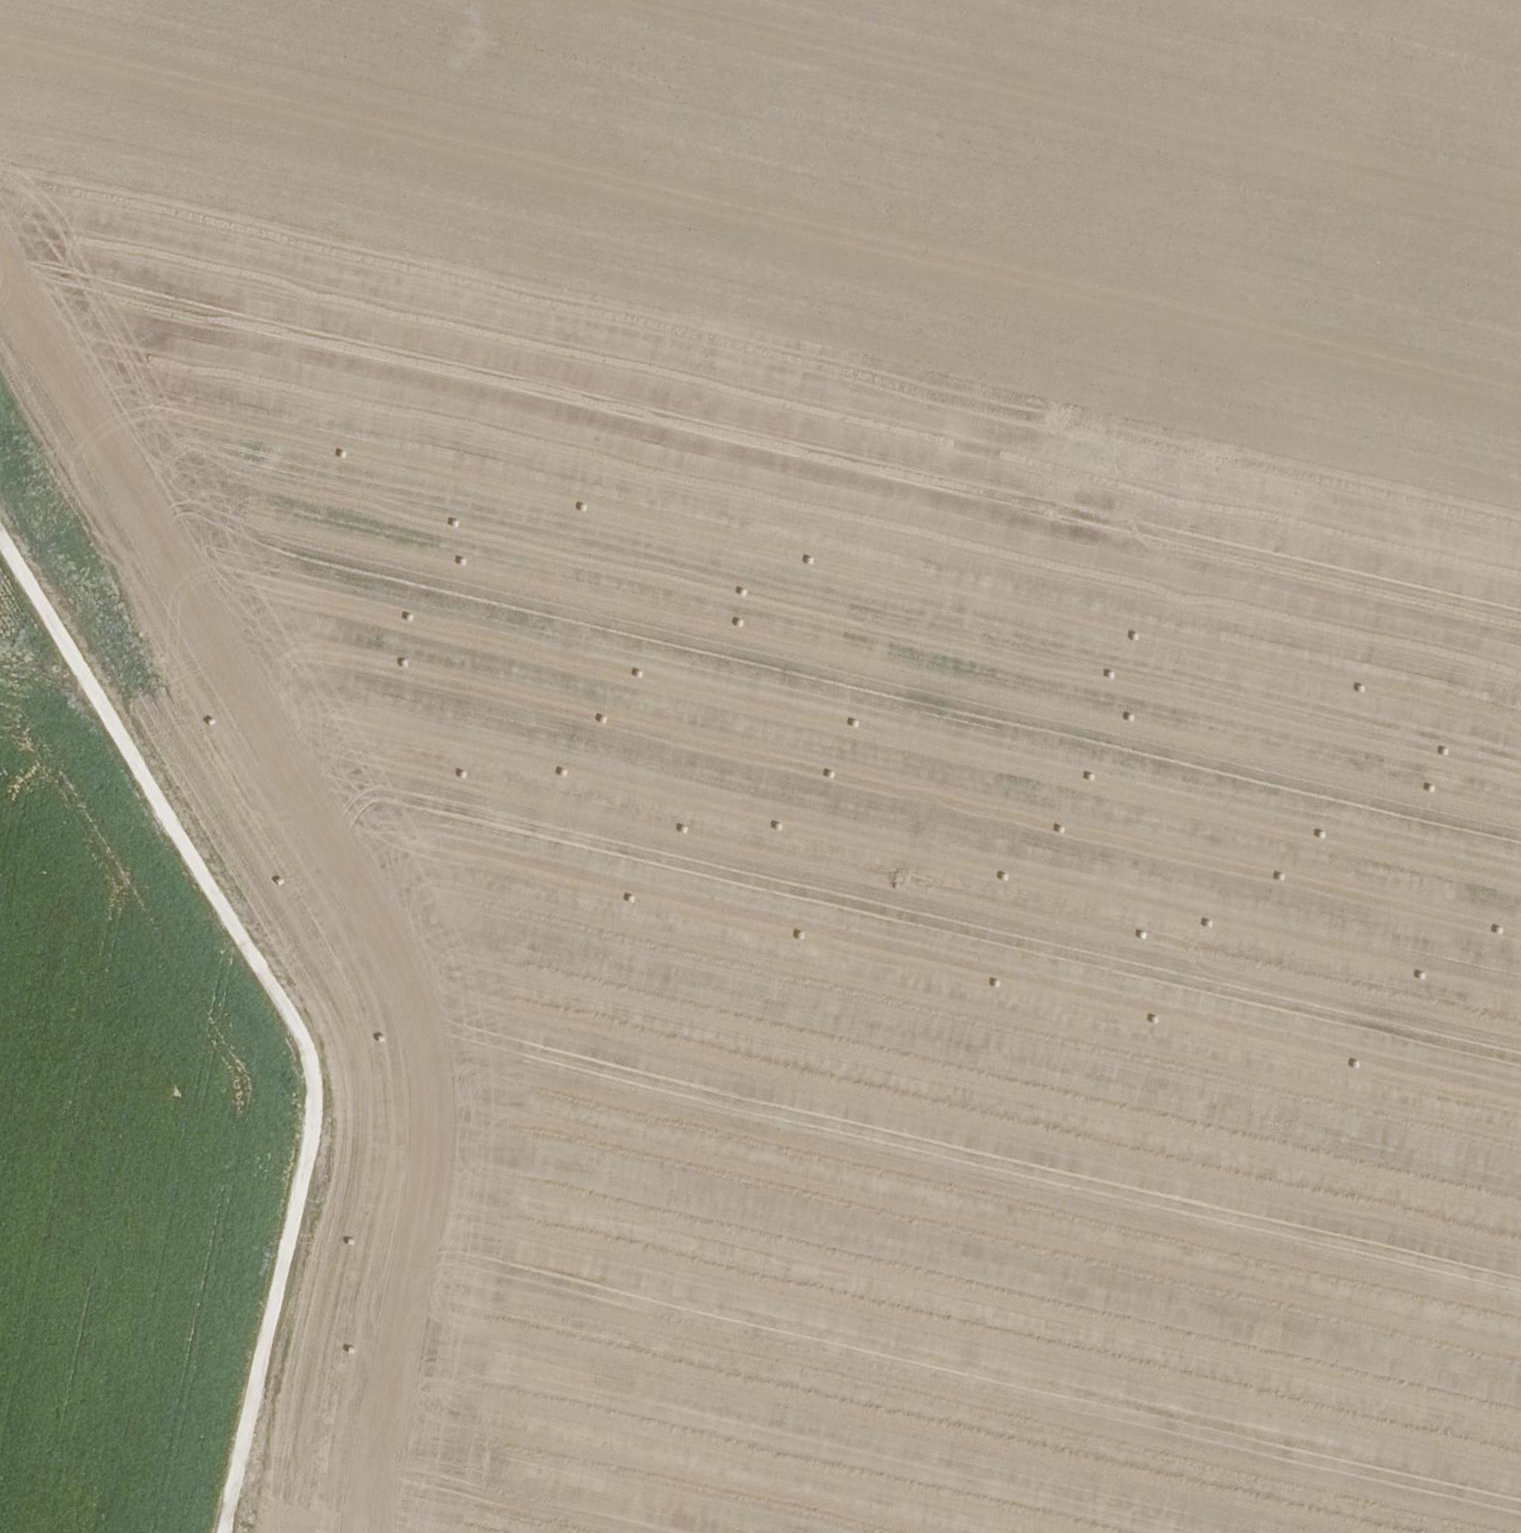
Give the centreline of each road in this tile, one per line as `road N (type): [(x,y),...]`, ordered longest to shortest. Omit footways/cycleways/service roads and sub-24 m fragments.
road 1 (track): [(231,1532),(313,1142),(313,1073),(282,1007),(0,538)]

